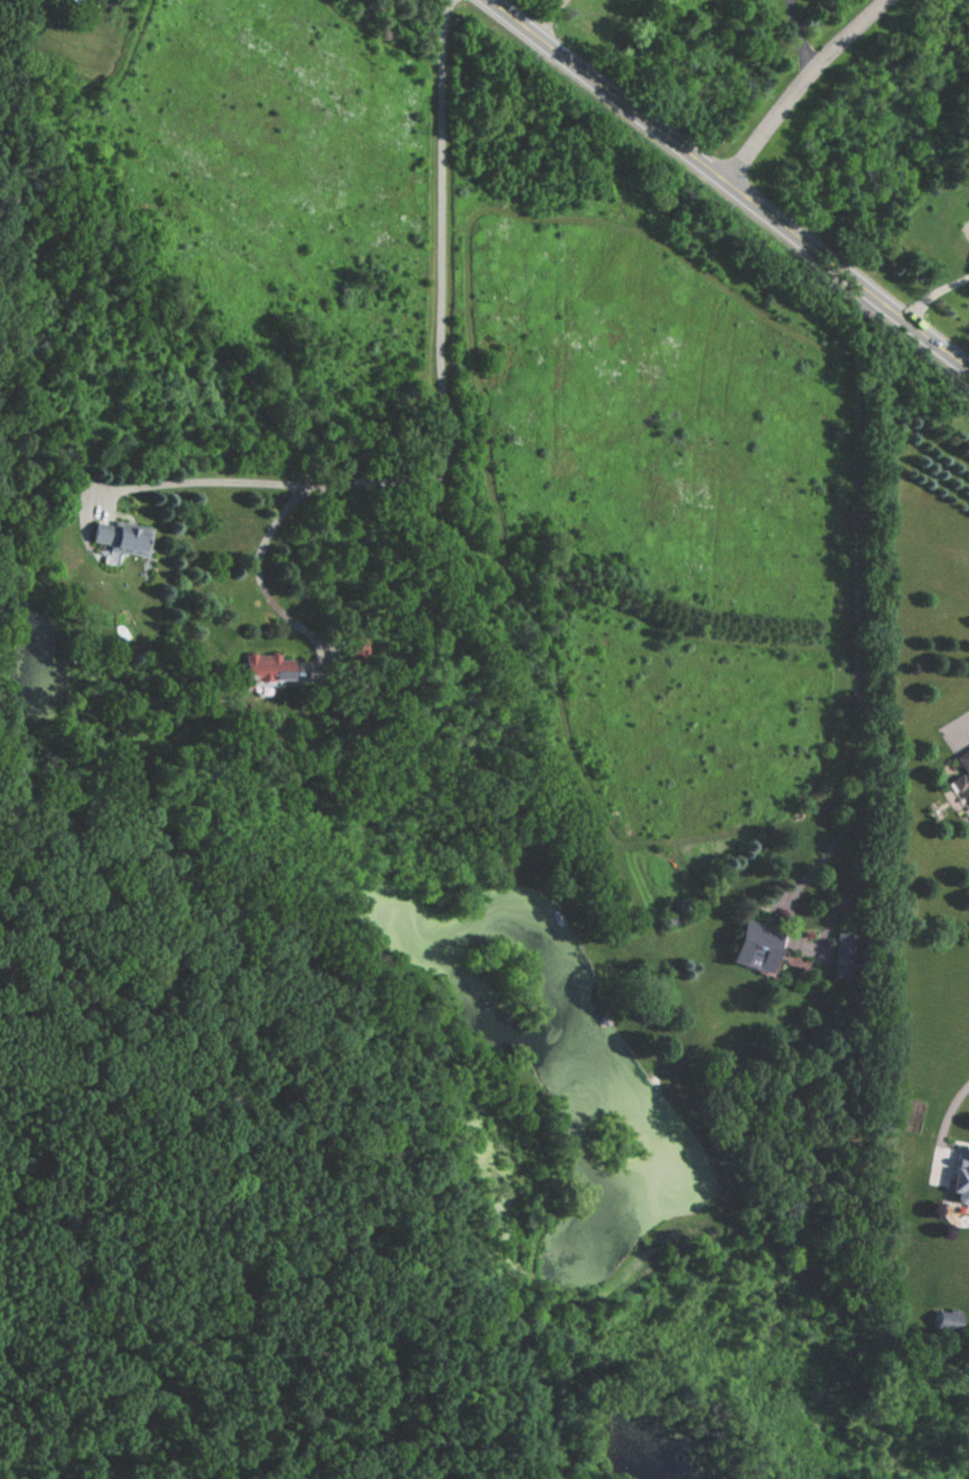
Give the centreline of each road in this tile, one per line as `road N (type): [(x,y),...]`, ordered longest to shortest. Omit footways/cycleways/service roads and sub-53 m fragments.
road 1 (tertiary): [(968,370),(490,0)]
road 2 (residential): [(725,182),(879,0)]

